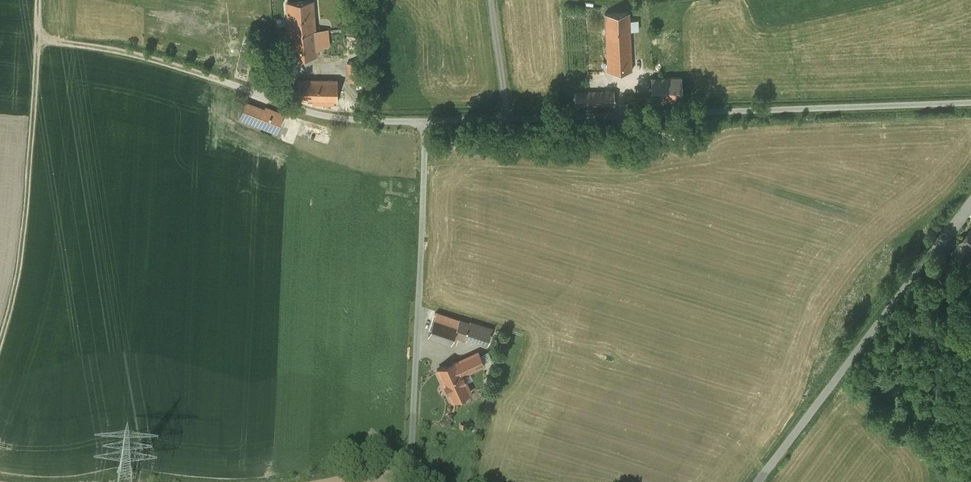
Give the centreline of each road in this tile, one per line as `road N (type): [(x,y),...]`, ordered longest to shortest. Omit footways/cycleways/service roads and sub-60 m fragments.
road 1 (unclassified): [(970,106),(428,125)]
road 2 (unclassified): [(409,481),(428,125)]
road 3 (unclassified): [(757,481),(970,203)]
road 4 (track): [(0,345),(18,280),(39,0)]
road 5 (unclassified): [(428,125),(318,115),(204,74)]
road 6 (track): [(40,40),(204,74)]

